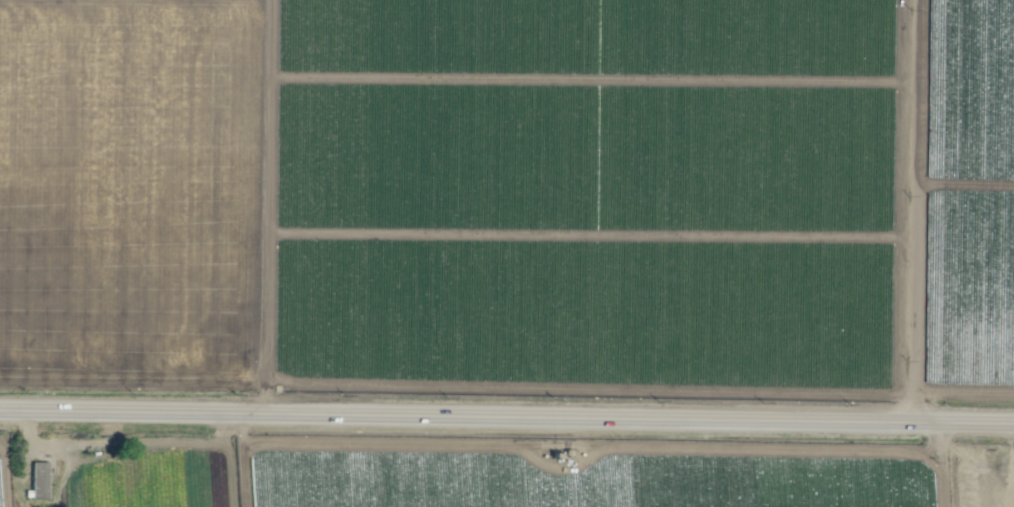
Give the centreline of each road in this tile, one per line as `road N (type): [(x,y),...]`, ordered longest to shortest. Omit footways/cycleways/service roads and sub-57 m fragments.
road 1 (secondary): [(0,413),(1013,422)]
road 2 (track): [(0,176),(268,177),(265,415)]
road 3 (track): [(915,0),(909,395),(937,421)]

